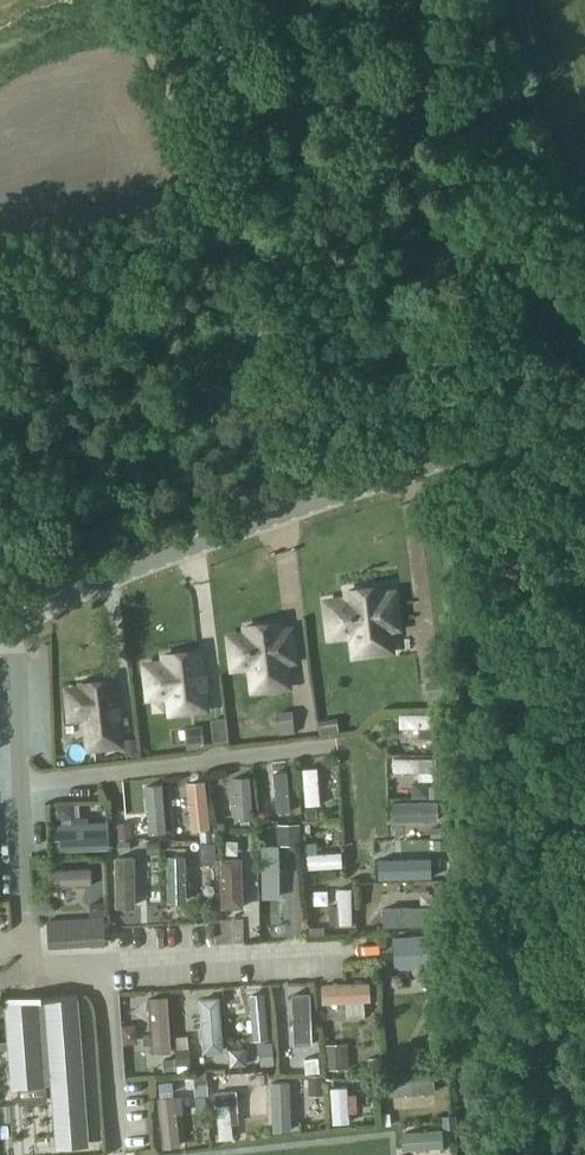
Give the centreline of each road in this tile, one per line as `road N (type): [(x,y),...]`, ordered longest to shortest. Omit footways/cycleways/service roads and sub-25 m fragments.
road 1 (unclassified): [(0,638),(133,567),(584,410)]
road 2 (track): [(331,496),(131,0)]

